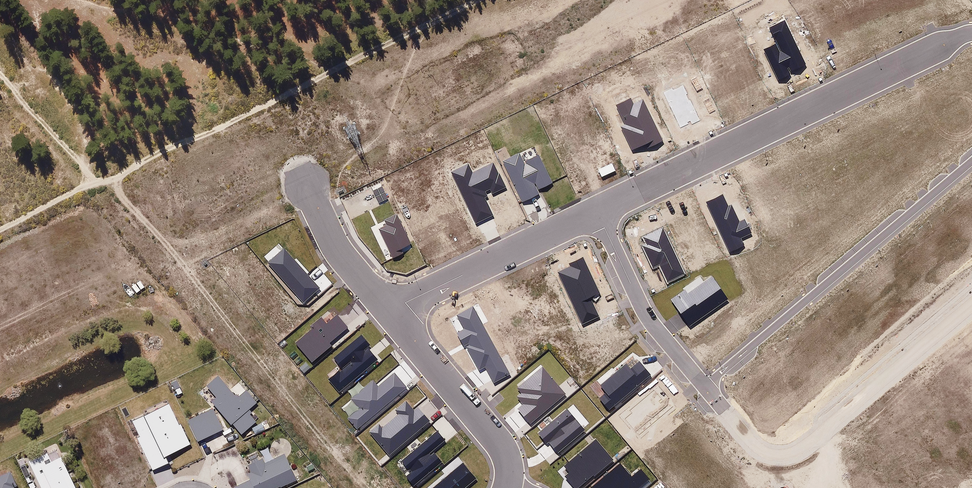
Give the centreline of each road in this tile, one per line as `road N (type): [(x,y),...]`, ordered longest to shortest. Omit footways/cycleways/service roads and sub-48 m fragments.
road 1 (track): [(476,0),(97,184)]
road 2 (residential): [(596,211),(971,33)]
road 3 (residential): [(971,306),(792,454),(758,450),(705,386)]
road 4 (residential): [(971,160),(705,386)]
road 5 (residential): [(391,311),(596,211)]
road 6 (residential): [(391,311),(505,452),(509,485)]
road 7 (residential): [(705,386),(644,313),(596,211)]
road 8 (residential): [(306,185),(391,311)]

